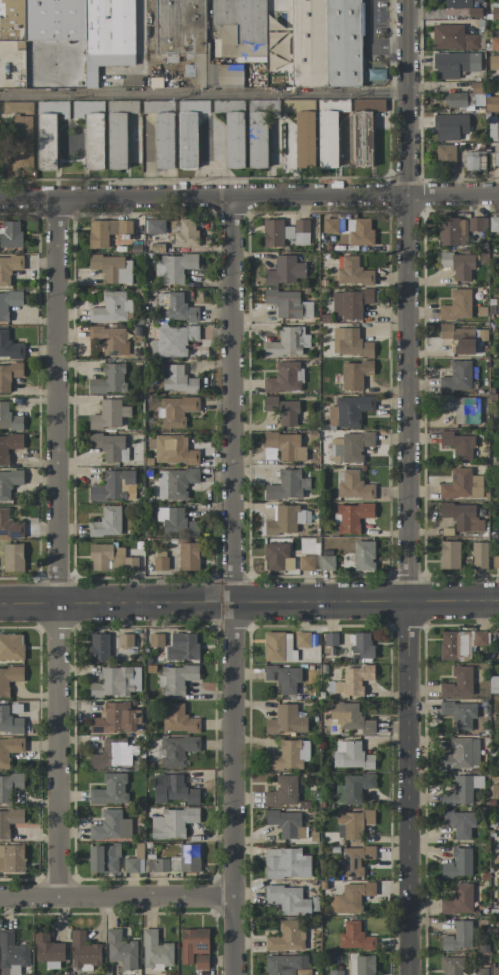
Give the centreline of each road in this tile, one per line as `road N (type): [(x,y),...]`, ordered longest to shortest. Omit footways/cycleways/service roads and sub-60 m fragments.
road 1 (residential): [(405,0),(407,974)]
road 2 (residential): [(232,199),(234,974)]
road 3 (residential): [(57,200),(57,896)]
road 4 (residential): [(498,196),(0,200)]
road 5 (tertiary): [(498,601),(0,604)]
road 6 (residential): [(233,895),(0,896)]

